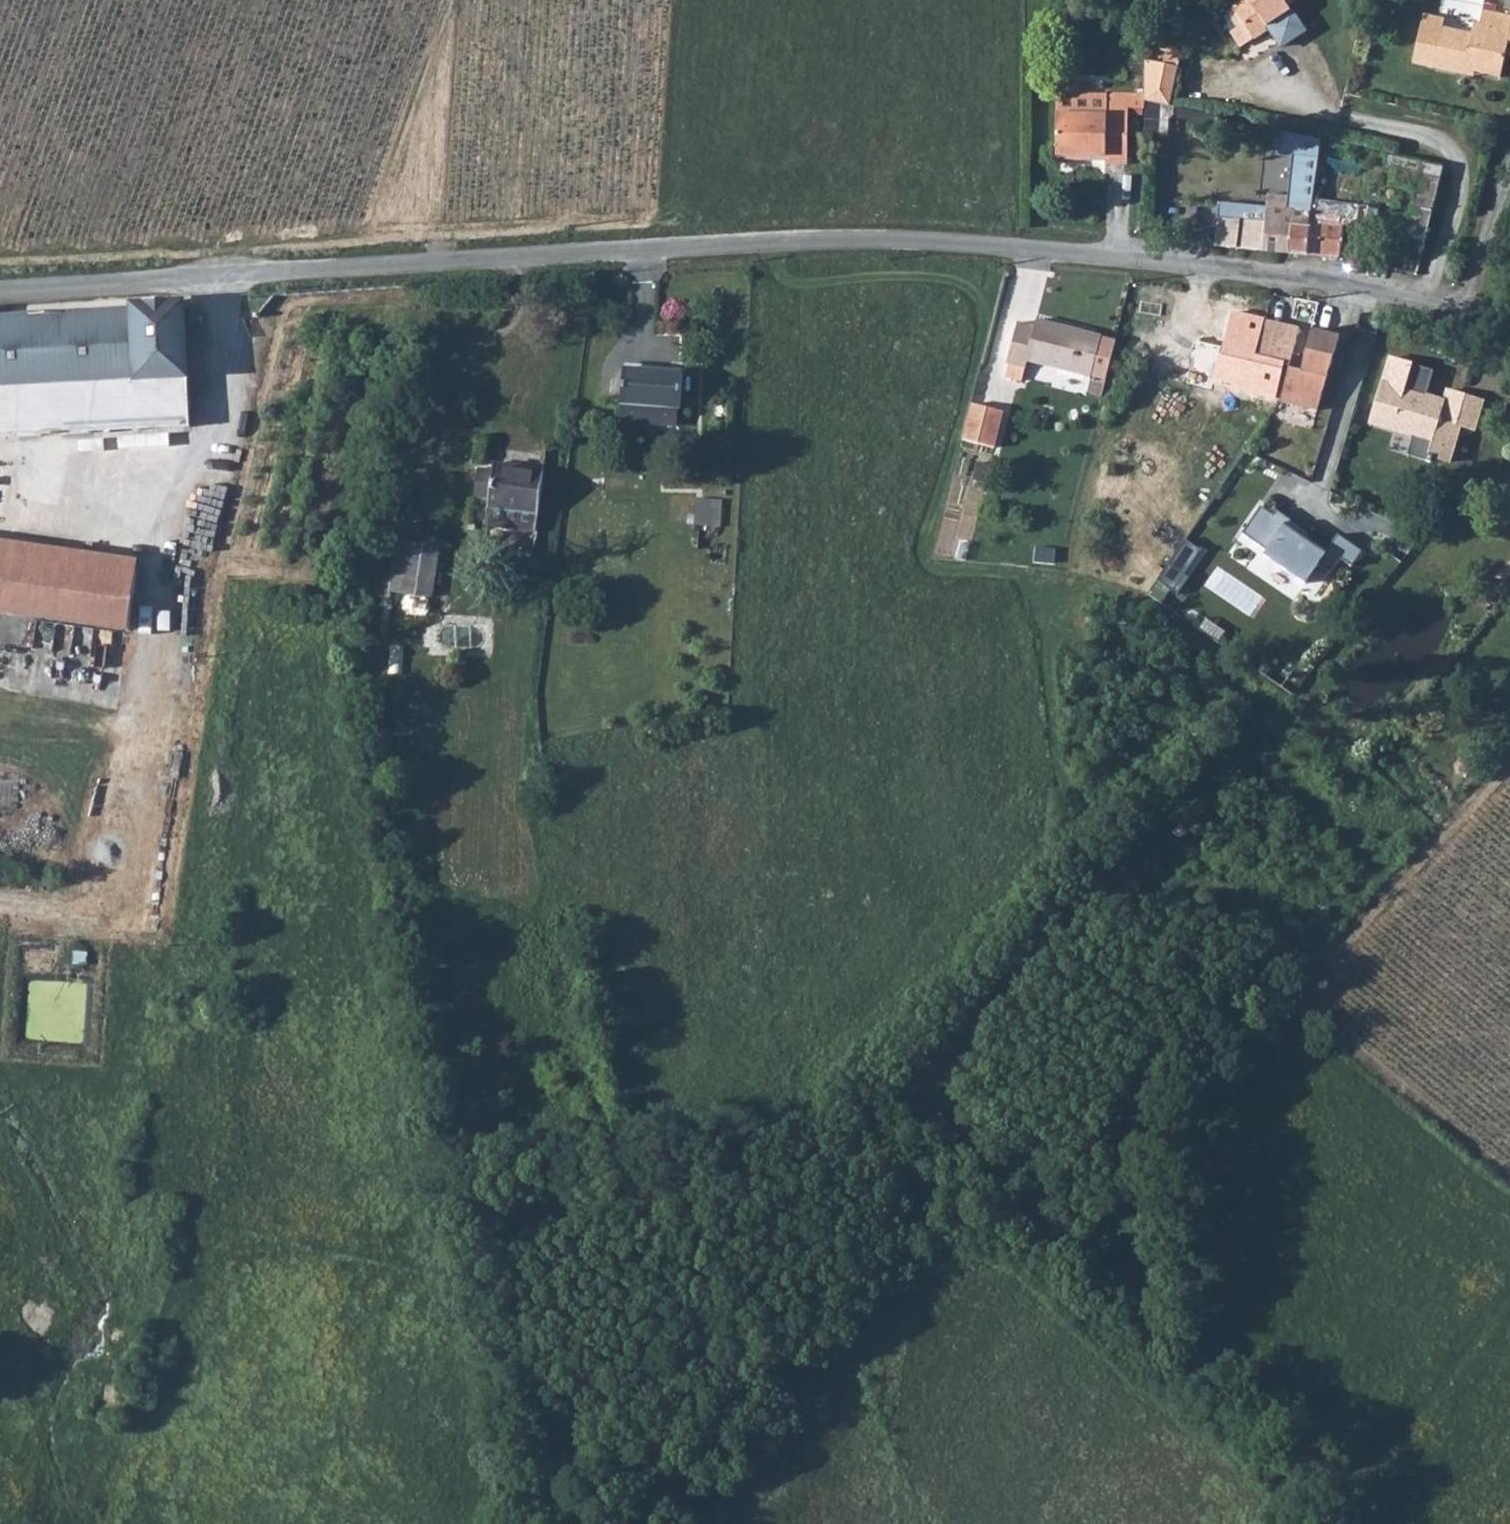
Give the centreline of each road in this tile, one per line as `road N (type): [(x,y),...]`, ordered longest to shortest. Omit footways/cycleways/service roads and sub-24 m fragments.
road 1 (residential): [(0,292),(884,241),(1089,251),(1376,287),(1509,335)]

